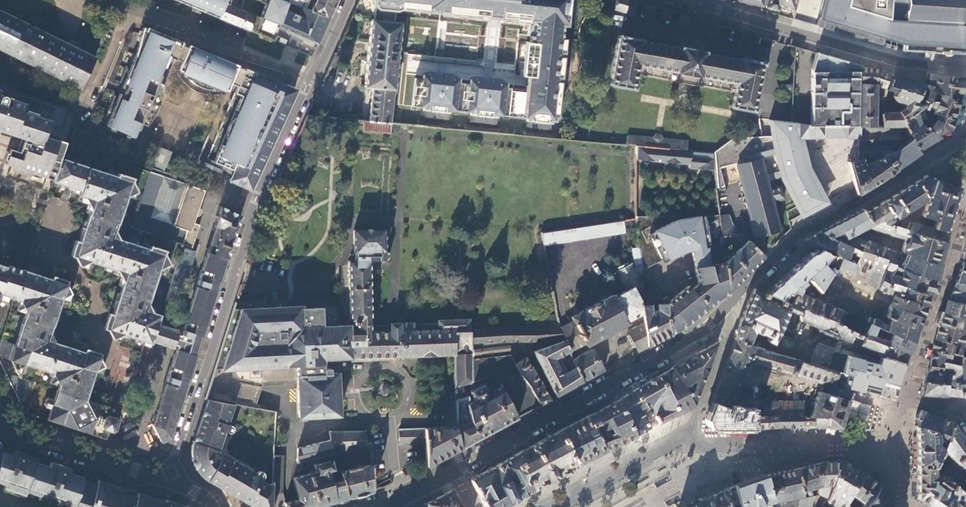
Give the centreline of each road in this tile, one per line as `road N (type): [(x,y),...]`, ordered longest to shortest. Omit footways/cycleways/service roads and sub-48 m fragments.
road 1 (residential): [(453,472),(699,340),(801,234),(965,139)]
road 2 (residential): [(312,79),(249,223),(166,484)]
road 3 (residential): [(965,70),(914,67),(724,12)]
road 4 (residential): [(166,484),(11,433),(0,412)]

